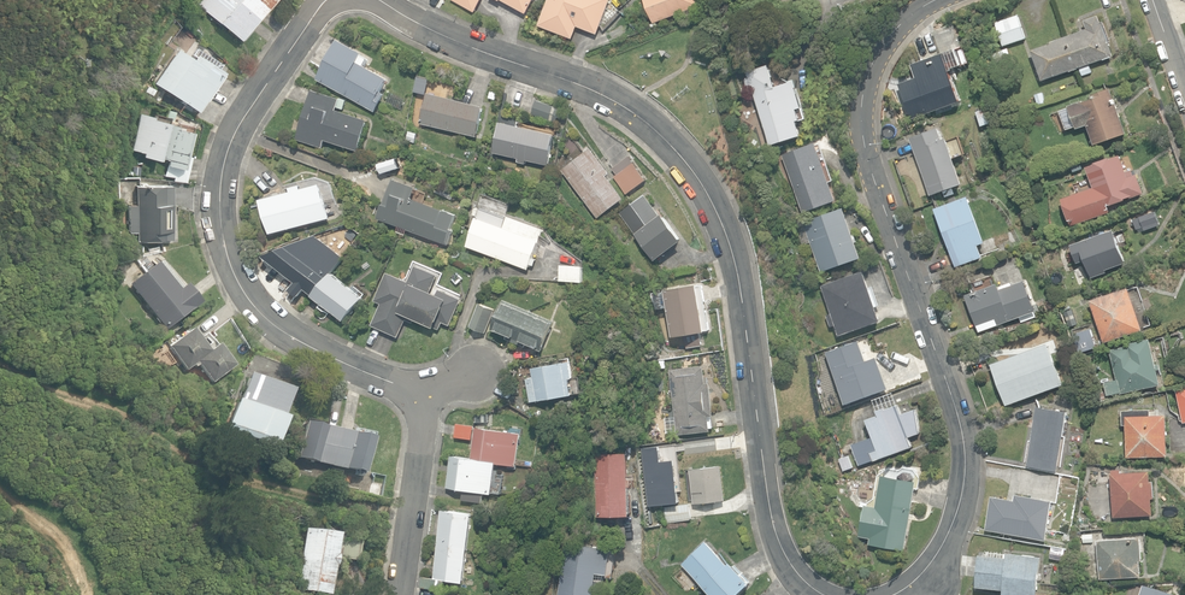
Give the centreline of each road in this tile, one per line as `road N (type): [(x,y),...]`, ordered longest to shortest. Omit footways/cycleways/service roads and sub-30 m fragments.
road 1 (residential): [(796,575),(772,515),(736,262),(699,174),(610,98),(458,41),(381,0)]
road 2 (residential): [(936,0),(907,18),(876,65),(864,143),(960,417),(965,470),(945,540),(909,586),(888,594)]
road 3 (residential): [(328,0),(229,143),(219,225),(253,300),(280,325),(423,393)]
road 4 (track): [(0,369),(103,408),(217,471),(342,504),(410,512)]
road 5 (residential): [(400,594),(423,393)]
road 6 (track): [(87,594),(76,561),(0,489)]

